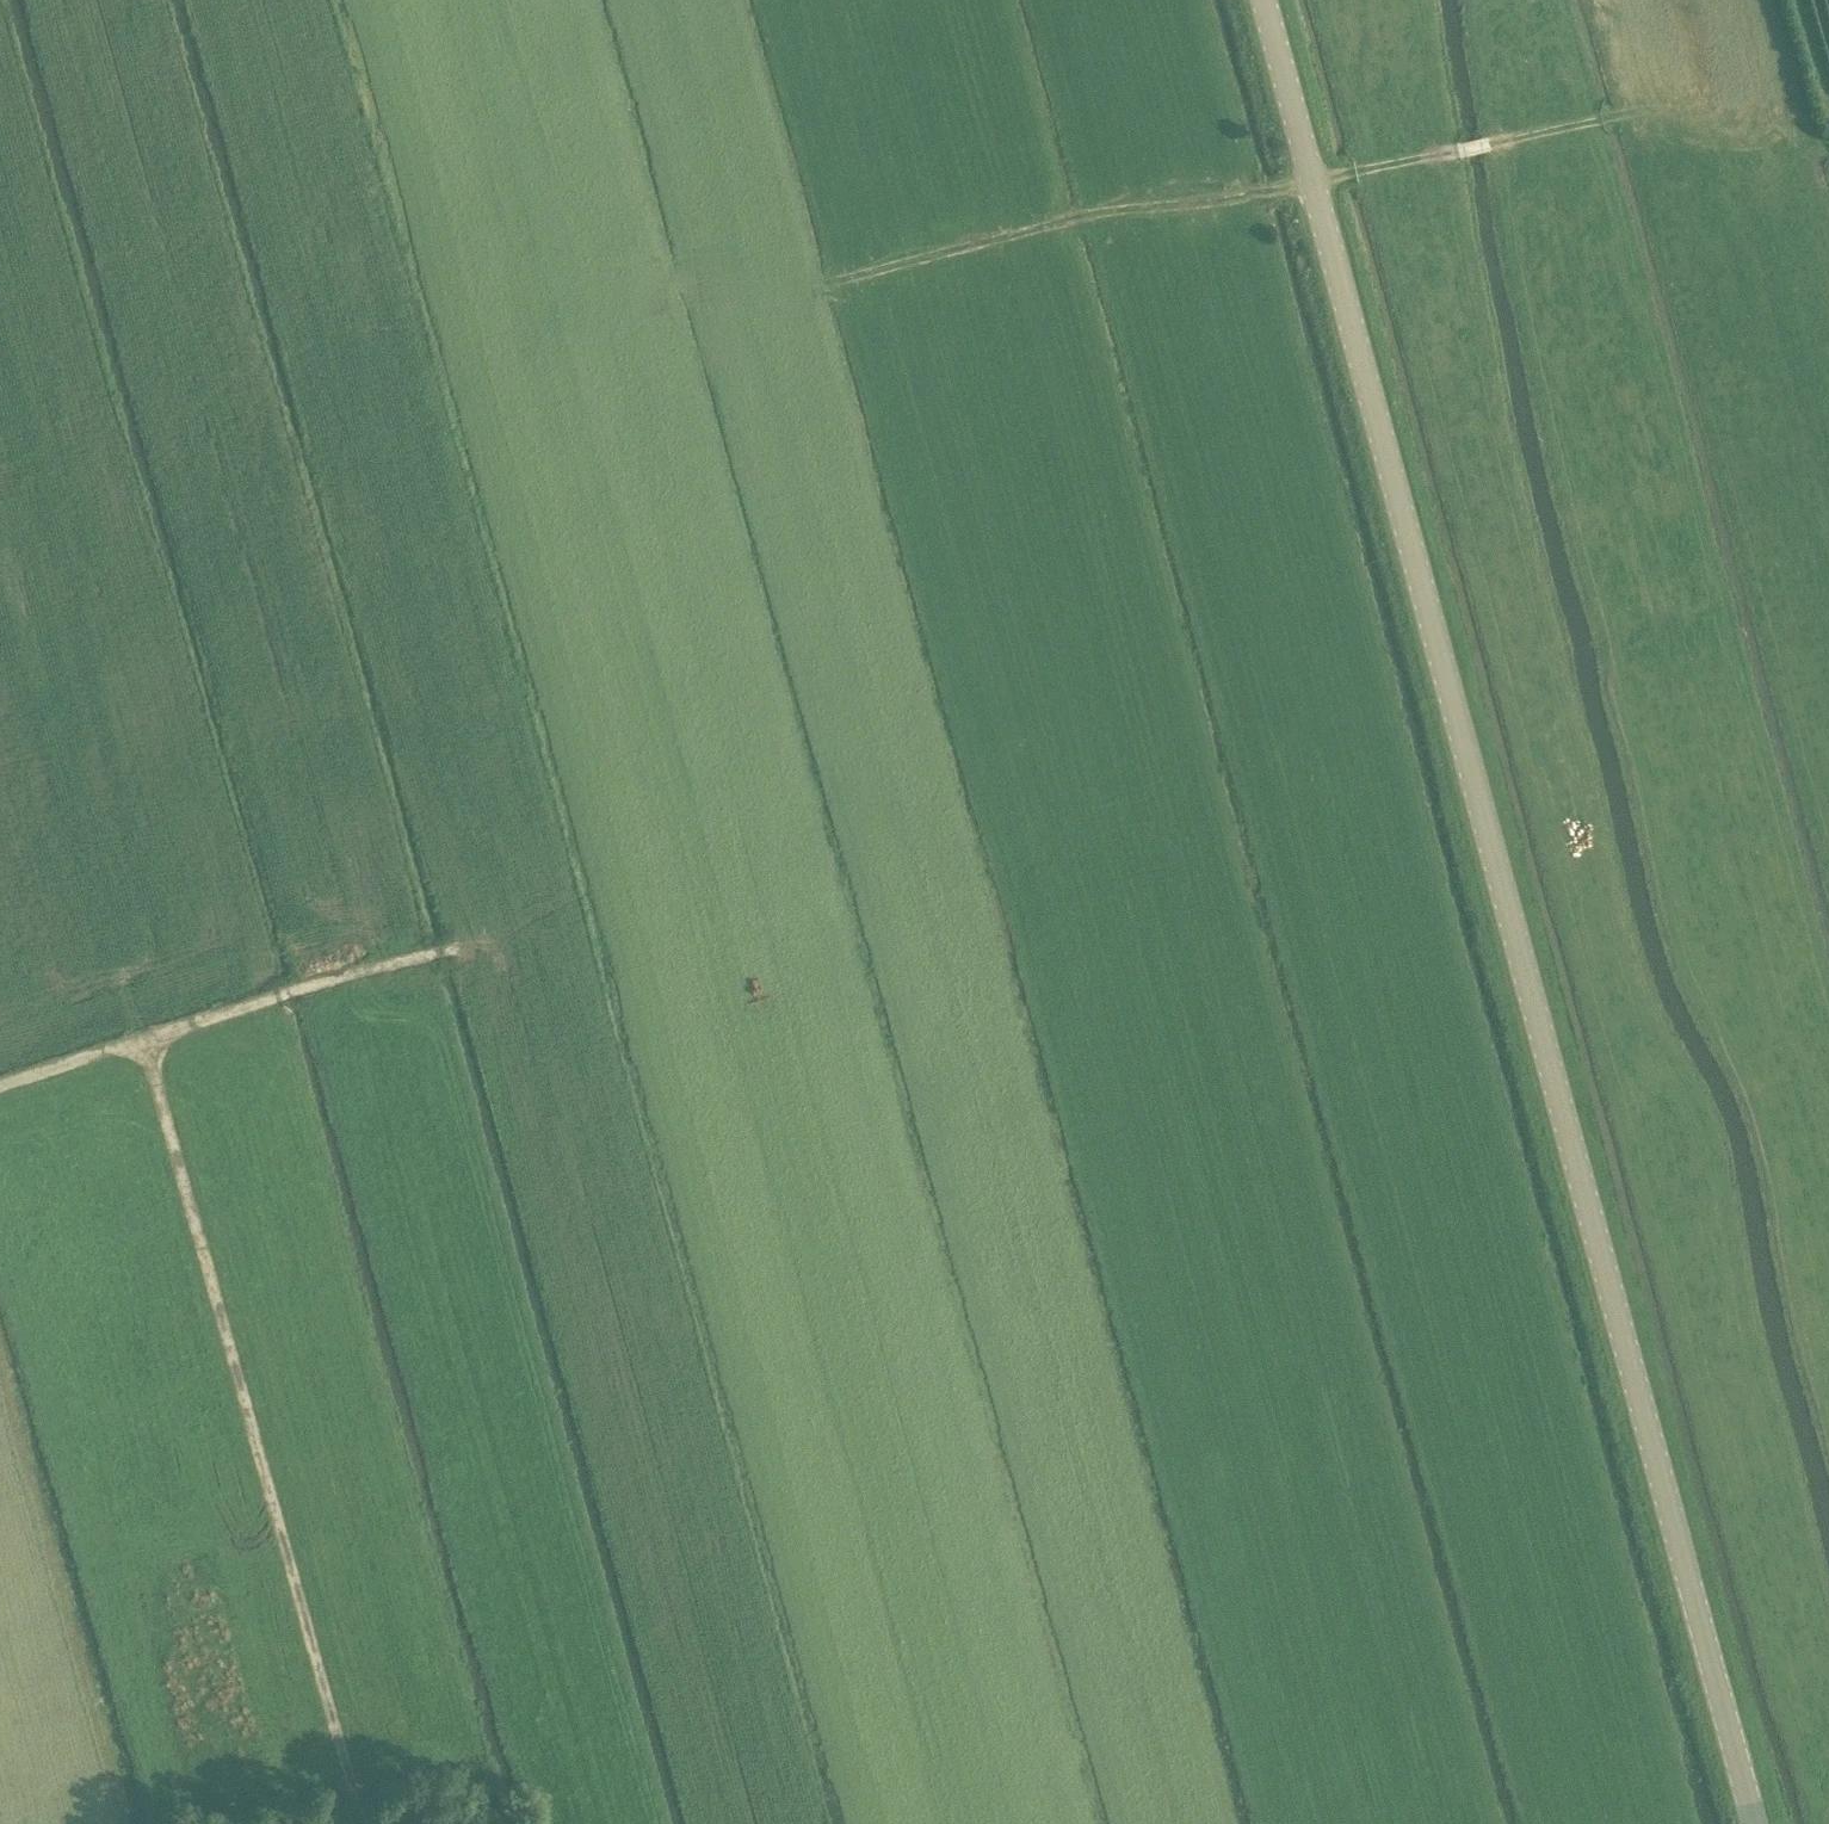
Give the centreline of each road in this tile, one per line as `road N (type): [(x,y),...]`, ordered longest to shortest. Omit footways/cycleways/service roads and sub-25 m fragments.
road 1 (tertiary): [(1754,1823),(1263,0)]
road 2 (track): [(650,288),(845,279),(1104,212),(1210,202),(1652,110),(1828,177)]
road 3 (track): [(370,1823),(144,1040)]
road 4 (track): [(0,1086),(458,947)]

